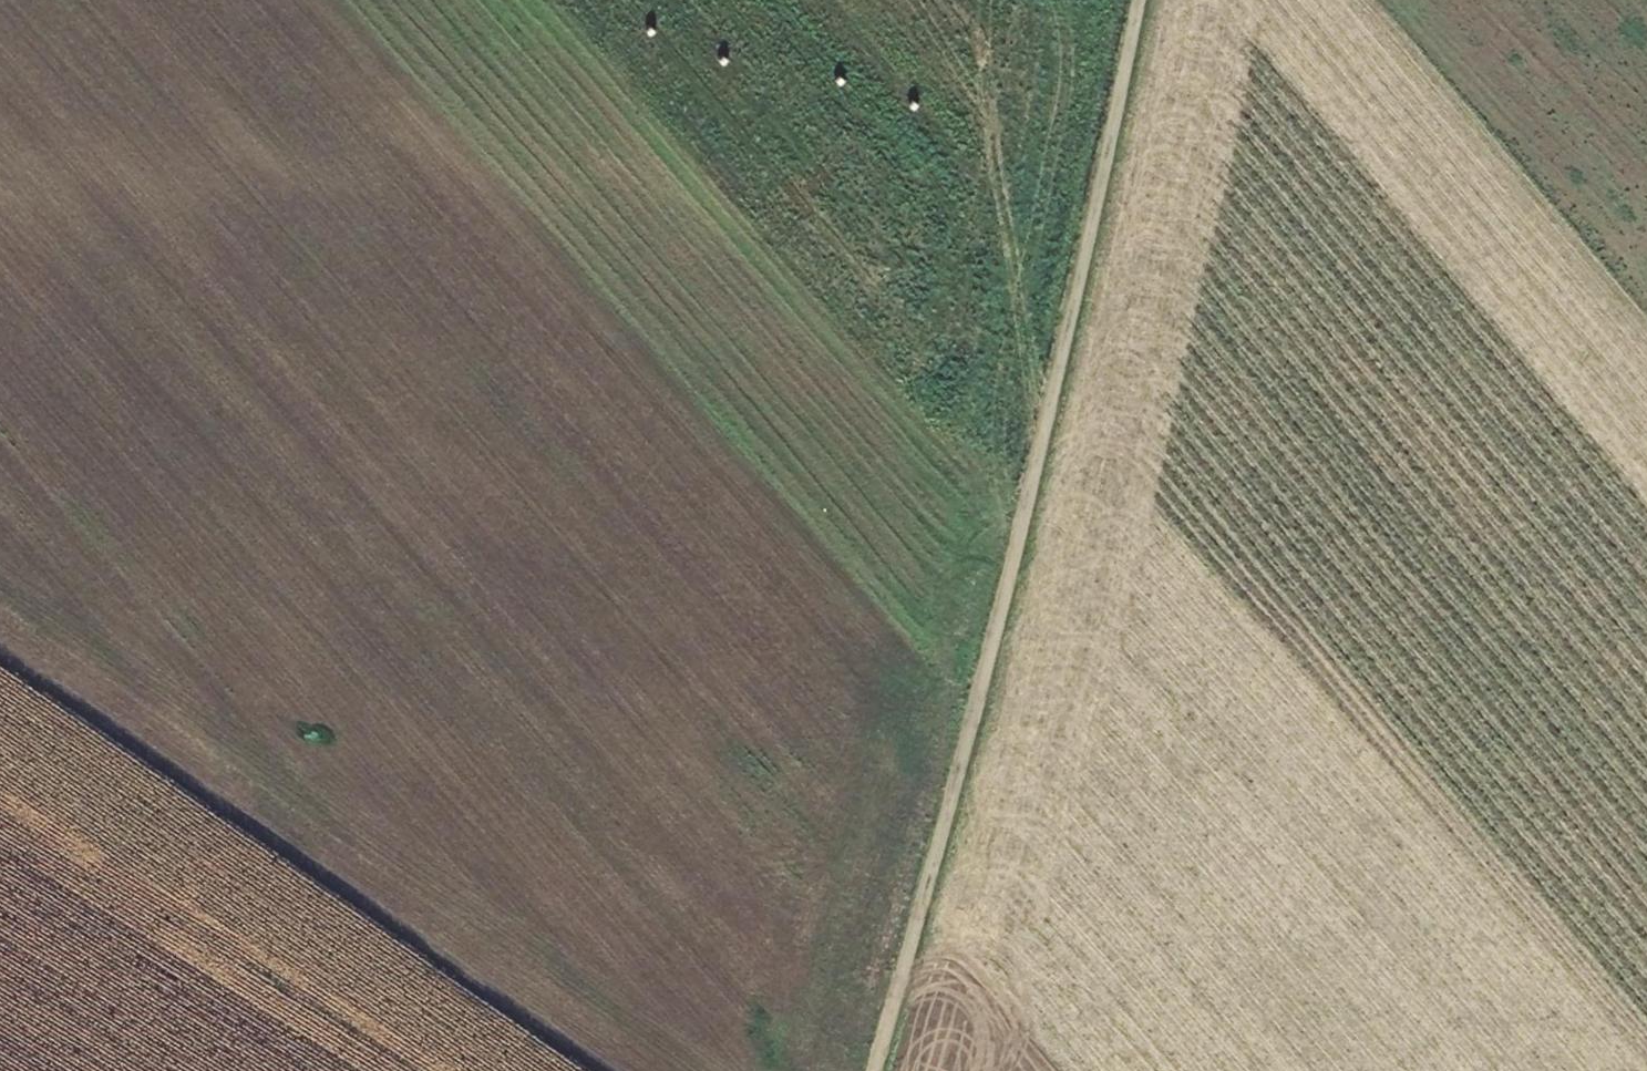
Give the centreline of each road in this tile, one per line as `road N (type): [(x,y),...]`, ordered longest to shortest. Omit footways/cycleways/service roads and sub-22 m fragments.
road 1 (track): [(875,1070),(1020,526),(1137,0)]

